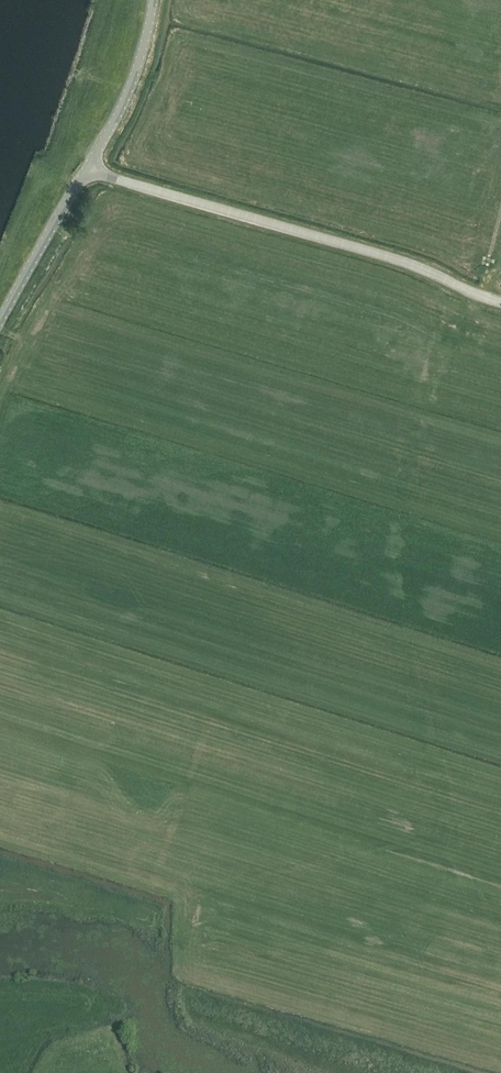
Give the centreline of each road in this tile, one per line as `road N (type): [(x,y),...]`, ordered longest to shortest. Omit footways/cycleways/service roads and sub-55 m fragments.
road 1 (unclassified): [(500,302),(401,260),(87,170)]
road 2 (unclassified): [(87,170),(138,60),(152,0)]
road 3 (unclassified): [(0,323),(87,170)]

